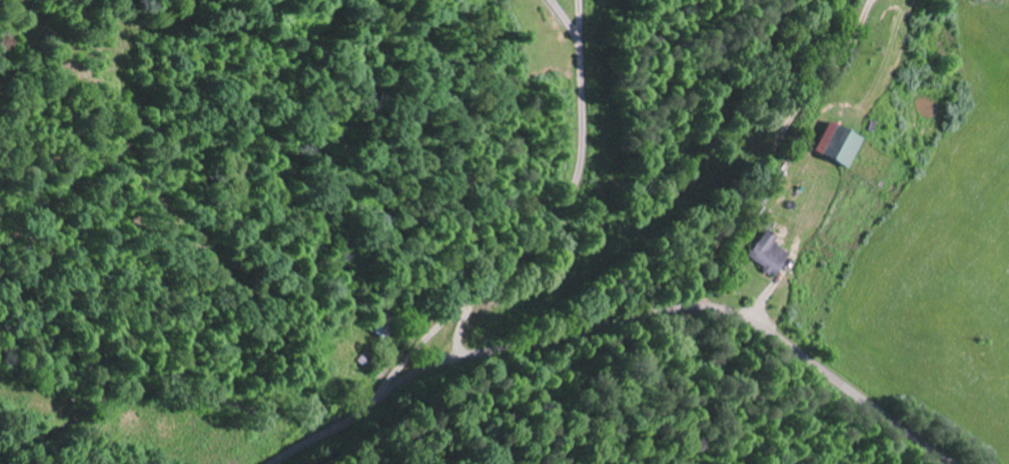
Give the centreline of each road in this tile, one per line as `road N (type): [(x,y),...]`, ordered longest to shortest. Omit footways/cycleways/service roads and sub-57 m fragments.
road 1 (residential): [(377,403),(471,304),(663,266),(768,170),(830,52),(844,0)]
road 2 (residential): [(377,403),(460,357),(686,305),(773,333),(951,463)]
road 3 (residential): [(474,354),(461,336),(471,304),(489,276),(560,211),(572,187),(581,129),(577,0)]
road 4 (residential): [(272,463),(377,403)]

